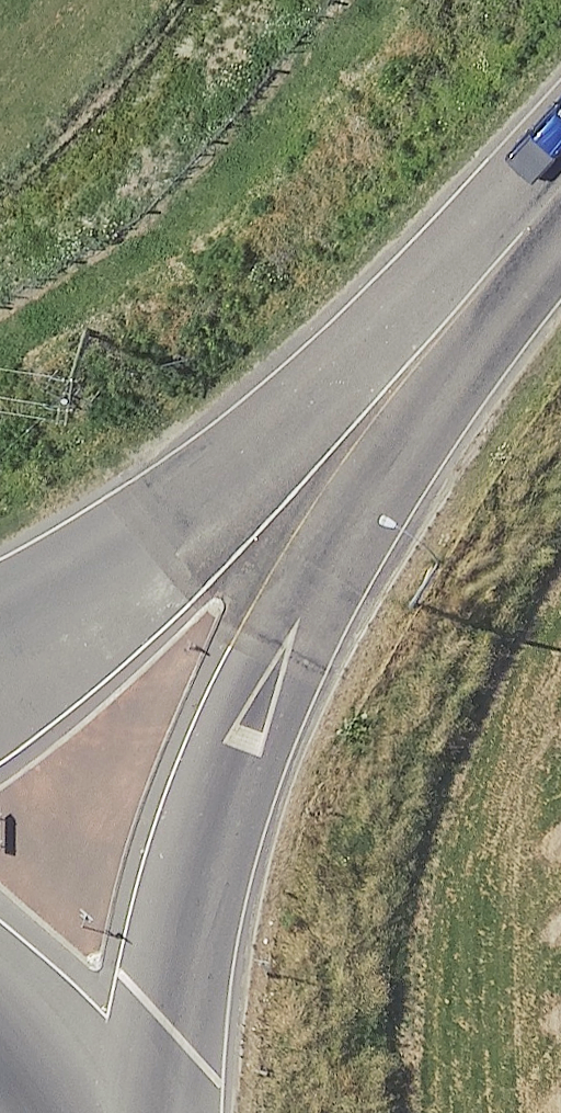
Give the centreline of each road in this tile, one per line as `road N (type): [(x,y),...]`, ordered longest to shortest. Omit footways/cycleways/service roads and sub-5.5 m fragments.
road 1 (tertiary): [(364,431),(254,665),(123,1112)]
road 2 (tertiary): [(0,662),(364,431)]
road 3 (tertiary): [(560,195),(364,431)]

